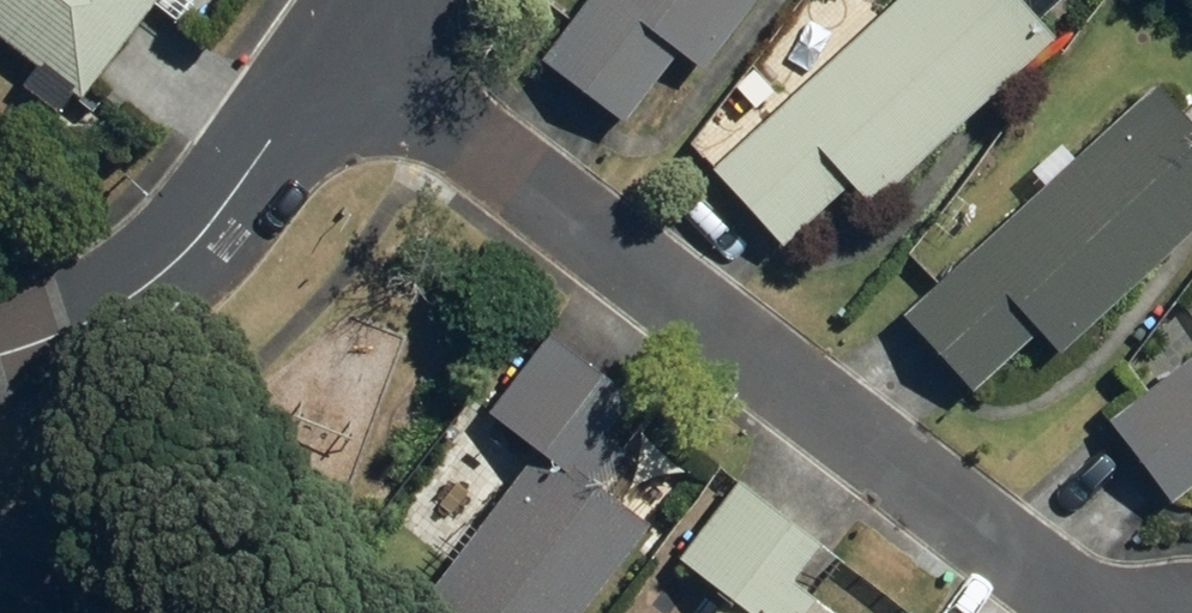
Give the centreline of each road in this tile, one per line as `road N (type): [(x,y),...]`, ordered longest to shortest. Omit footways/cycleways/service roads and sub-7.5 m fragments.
road 1 (residential): [(1105,612),(339,43)]
road 2 (residential): [(0,354),(96,322),(154,285),(210,227),(339,43)]

